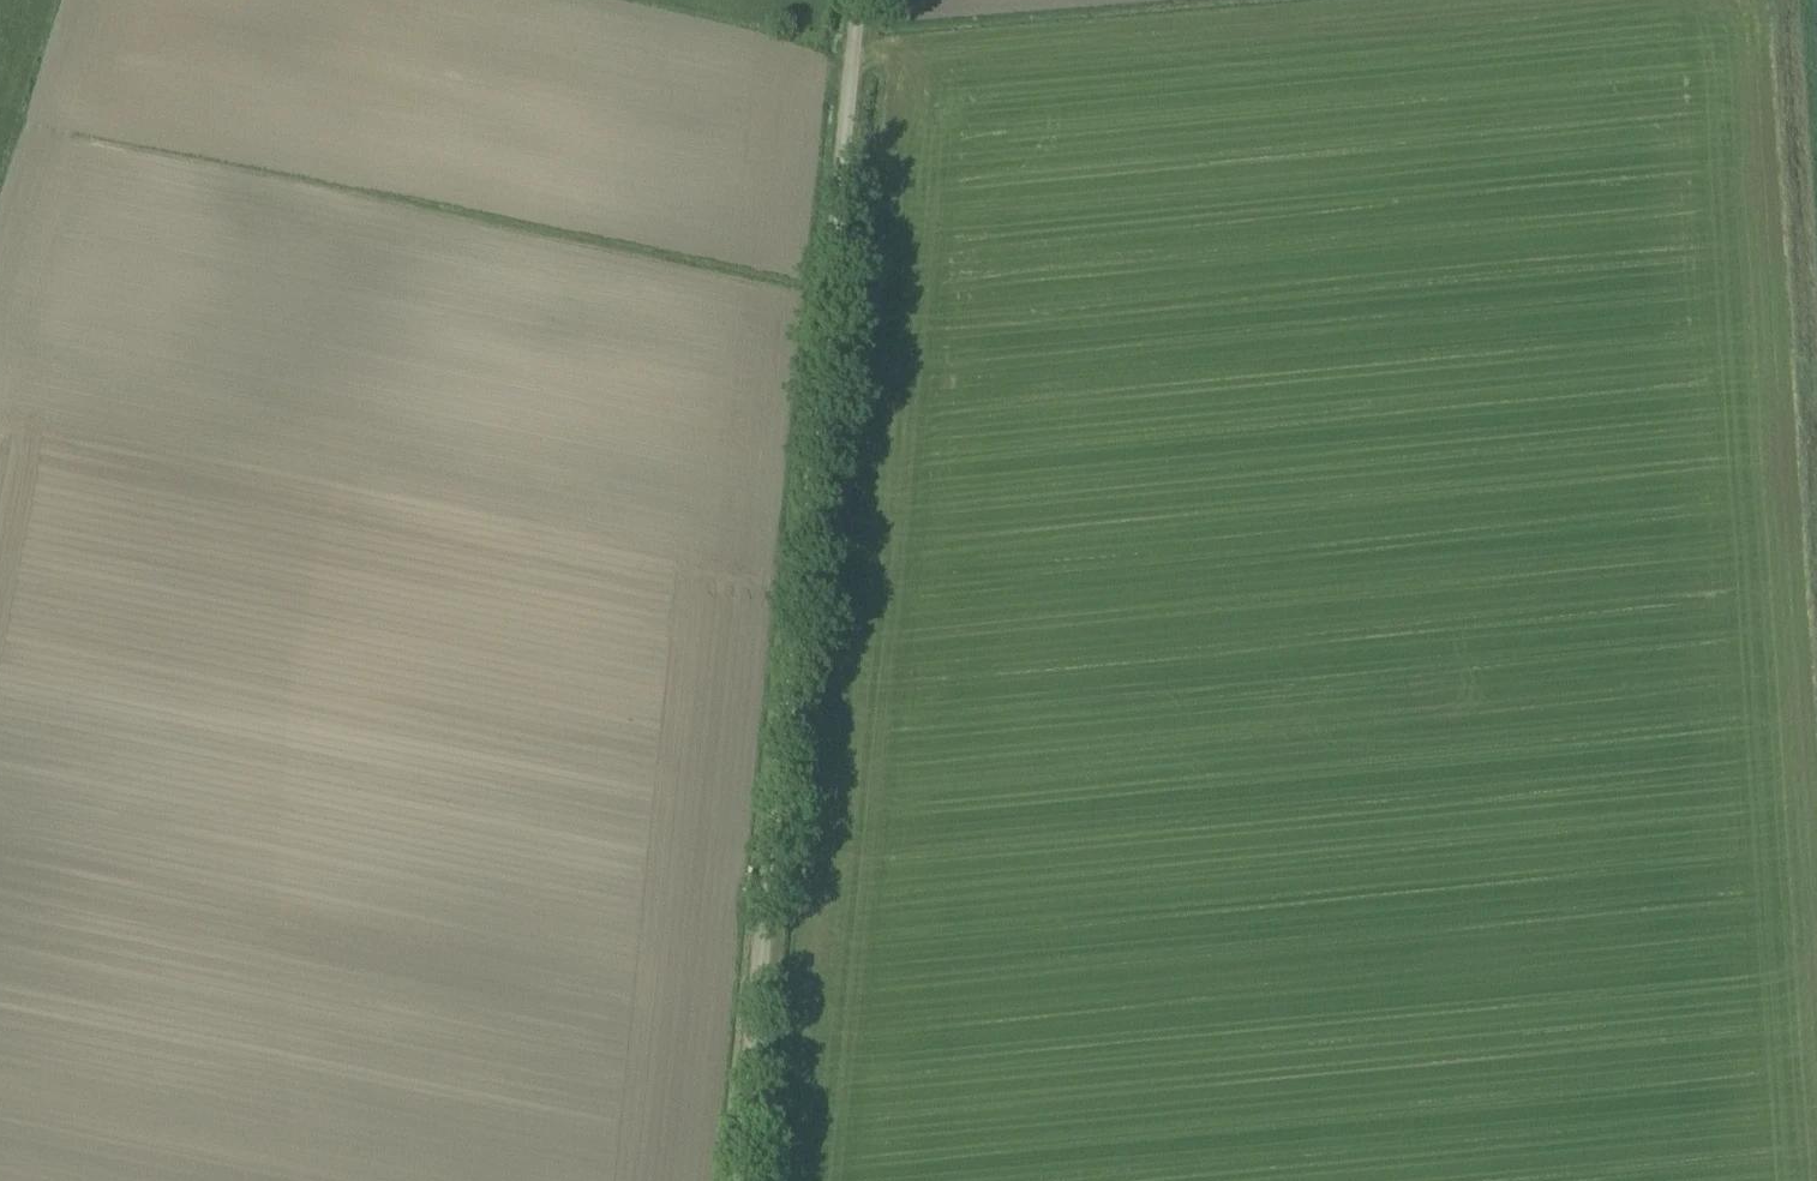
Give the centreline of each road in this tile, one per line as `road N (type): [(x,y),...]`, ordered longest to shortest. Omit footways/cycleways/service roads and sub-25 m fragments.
road 1 (unclassified): [(735,1180),(856,0)]

